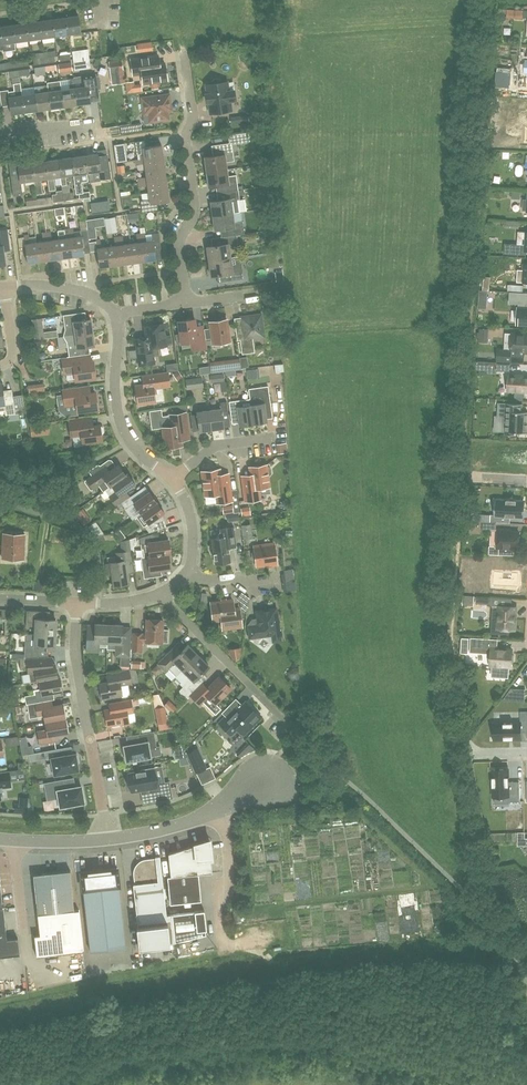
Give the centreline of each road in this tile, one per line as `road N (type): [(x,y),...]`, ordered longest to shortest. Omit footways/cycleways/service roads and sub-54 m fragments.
road 1 (residential): [(186,305),(179,245),(195,205),(184,54)]
road 2 (residential): [(111,840),(74,654),(76,604)]
road 3 (residential): [(268,778),(347,744),(466,745)]
road 4 (residential): [(295,729),(160,593)]
road 5 (residential): [(174,479),(141,458),(117,419),(114,315)]
road 6 (residential): [(268,778),(188,824),(111,840)]

